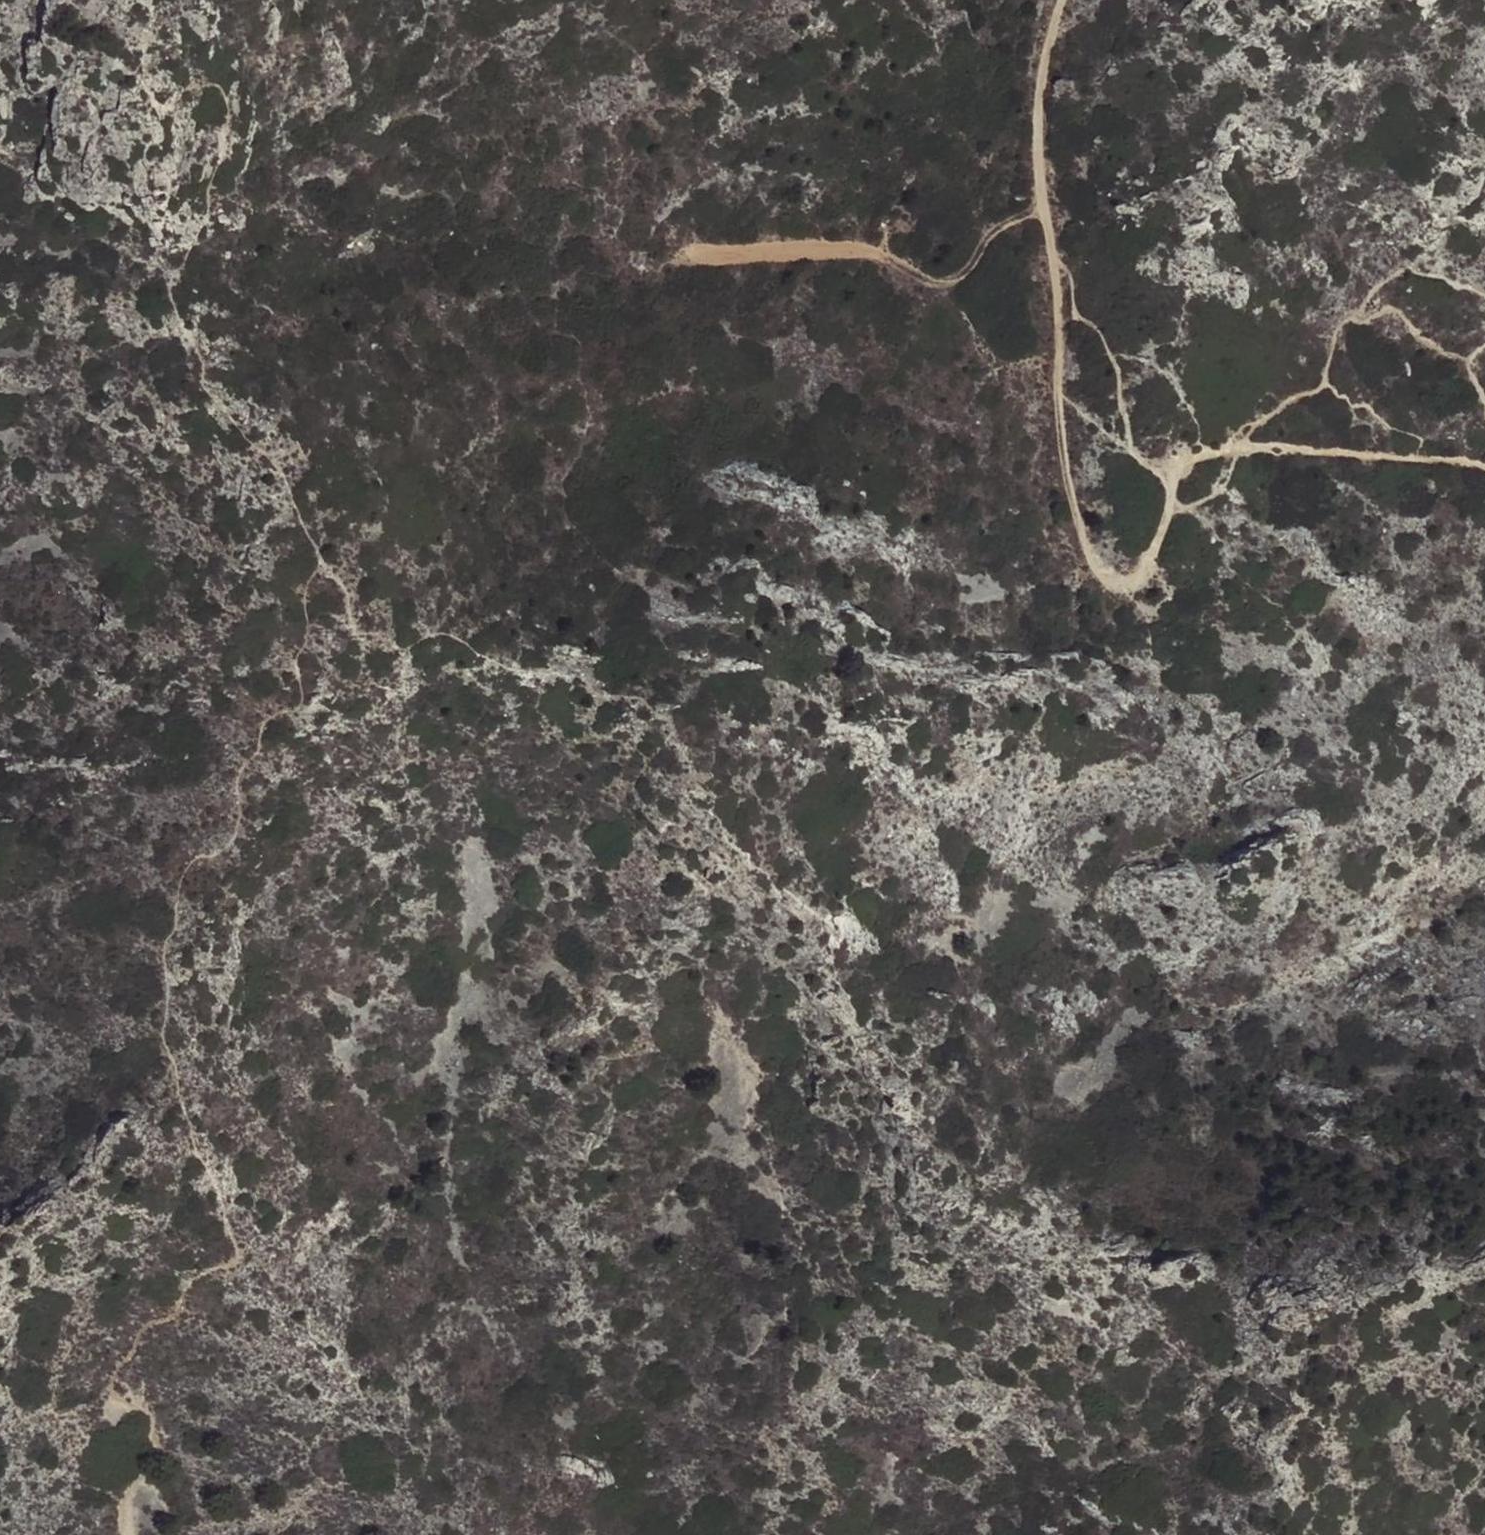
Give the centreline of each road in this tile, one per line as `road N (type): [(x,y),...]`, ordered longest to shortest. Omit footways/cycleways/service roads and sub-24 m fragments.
road 1 (track): [(1484,474),(1293,442),(1216,444),(1183,457),(1157,559),(1142,576),(1119,580),(1088,557),(1073,506),(1065,319),(1037,121),(1064,0)]

